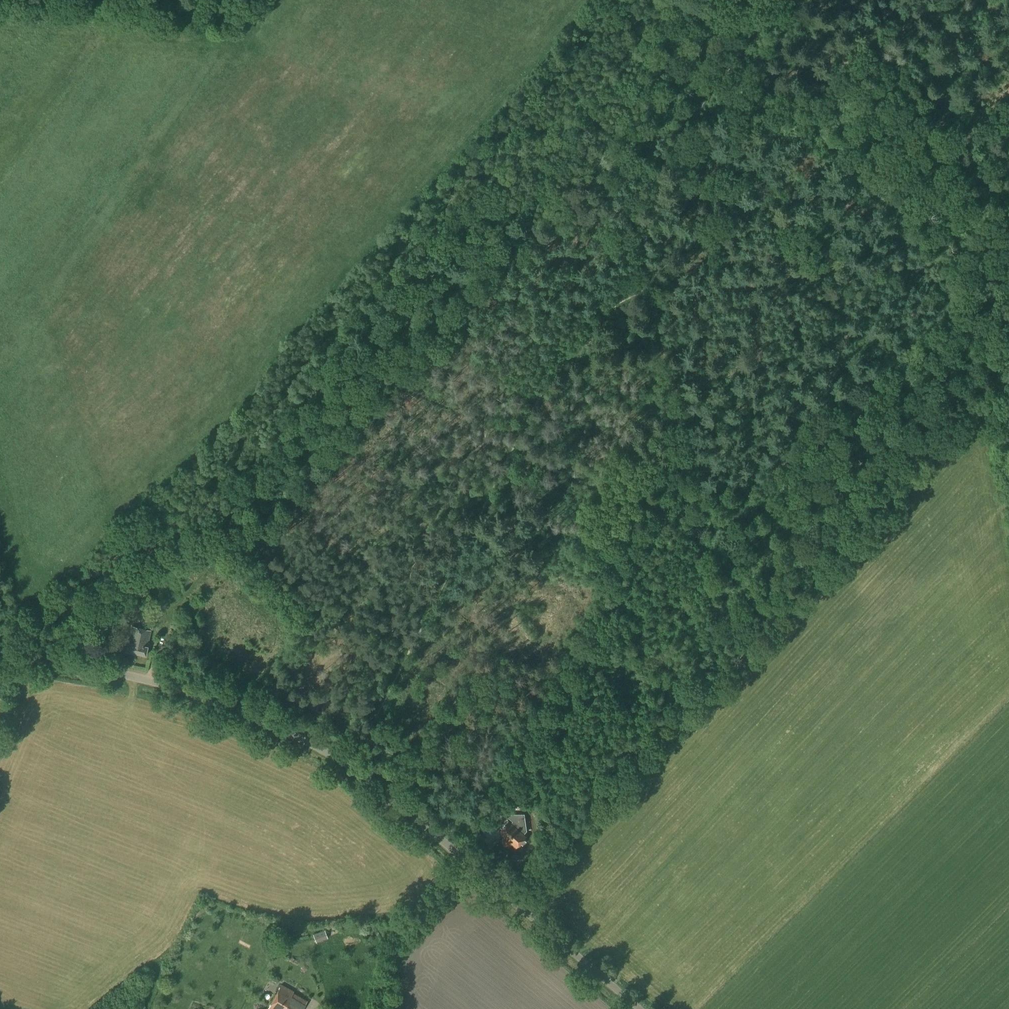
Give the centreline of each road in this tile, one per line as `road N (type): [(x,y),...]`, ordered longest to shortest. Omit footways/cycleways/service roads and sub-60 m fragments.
road 1 (unclassified): [(472,868),(395,797),(305,738),(159,683),(0,650)]
road 2 (unclassified): [(639,1008),(472,868)]
road 3 (unclassified): [(380,1008),(402,936),(472,868)]

